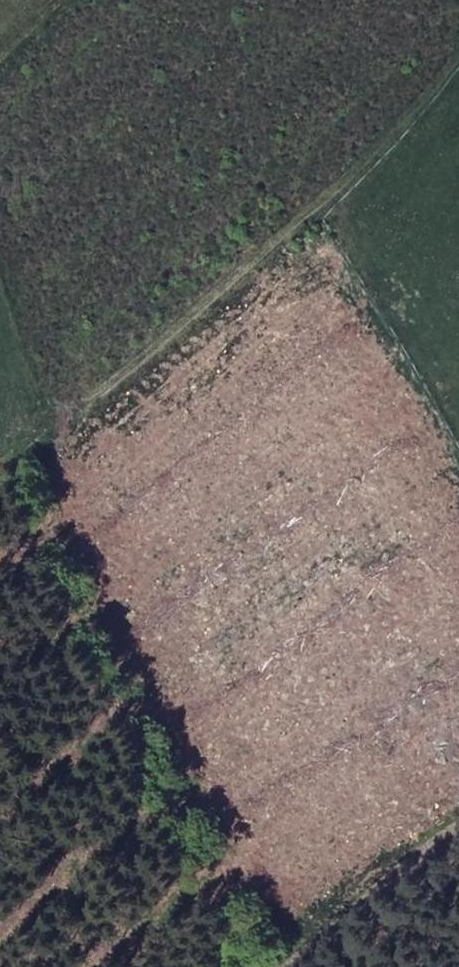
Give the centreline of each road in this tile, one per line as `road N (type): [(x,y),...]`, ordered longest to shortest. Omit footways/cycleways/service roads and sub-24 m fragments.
road 1 (track): [(458,823),(272,966)]

